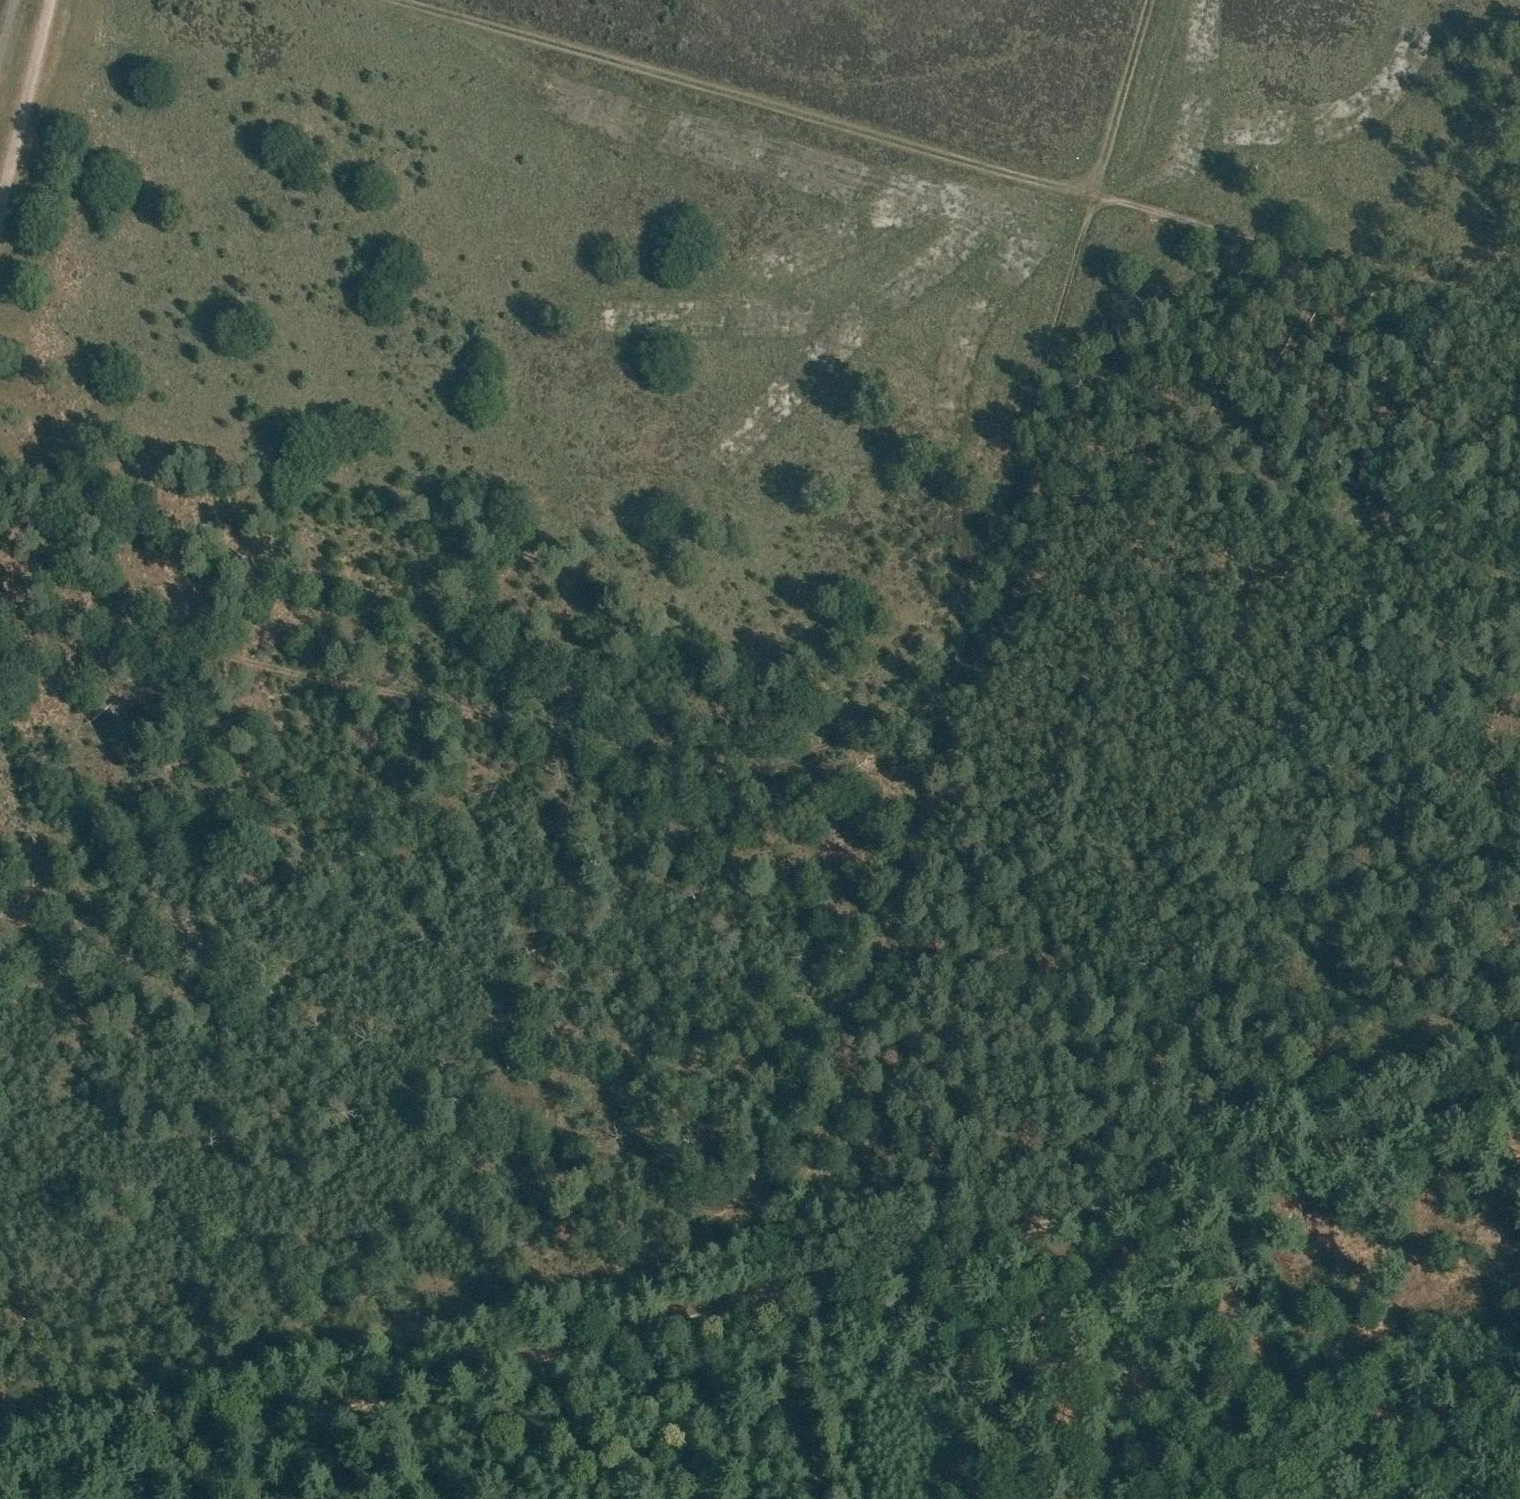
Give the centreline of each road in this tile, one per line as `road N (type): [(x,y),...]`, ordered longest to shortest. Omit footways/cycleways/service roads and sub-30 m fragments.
road 1 (track): [(0,1489),(1519,1095)]
road 2 (track): [(0,203),(50,0)]

